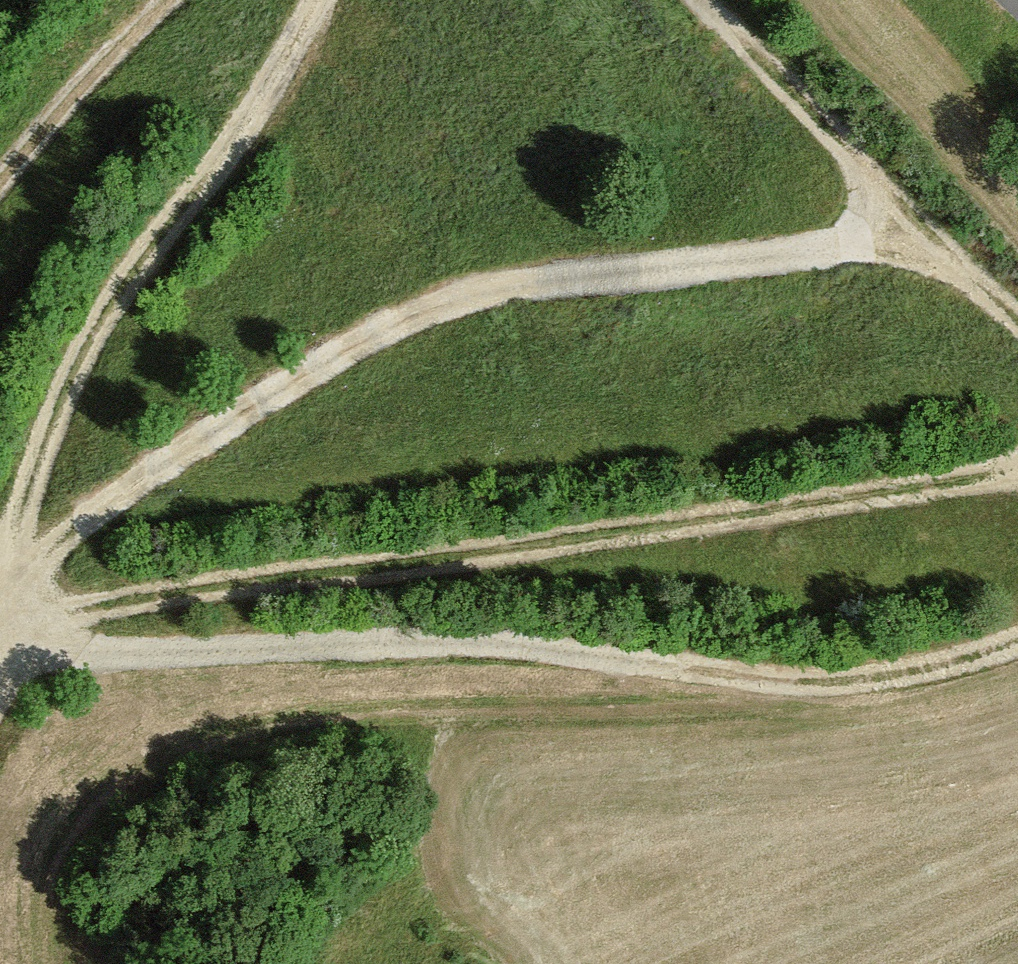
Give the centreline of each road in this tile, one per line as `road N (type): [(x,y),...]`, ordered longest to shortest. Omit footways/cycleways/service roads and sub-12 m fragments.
road 1 (track): [(0,619),(49,542),(168,455),(366,332),(485,287),(873,251),(959,282),(1017,324)]
road 2 (track): [(0,631),(192,583),(506,547),(1017,466)]
road 3 (track): [(1017,640),(939,668),(842,678),(494,644),(160,649),(50,639)]
road 4 (track): [(318,0),(298,49),(261,107),(131,263),(64,363),(0,587)]
road 5 (track): [(840,255),(862,207),(858,172),(802,101),(697,0)]
road 6 (track): [(157,0),(0,178)]

